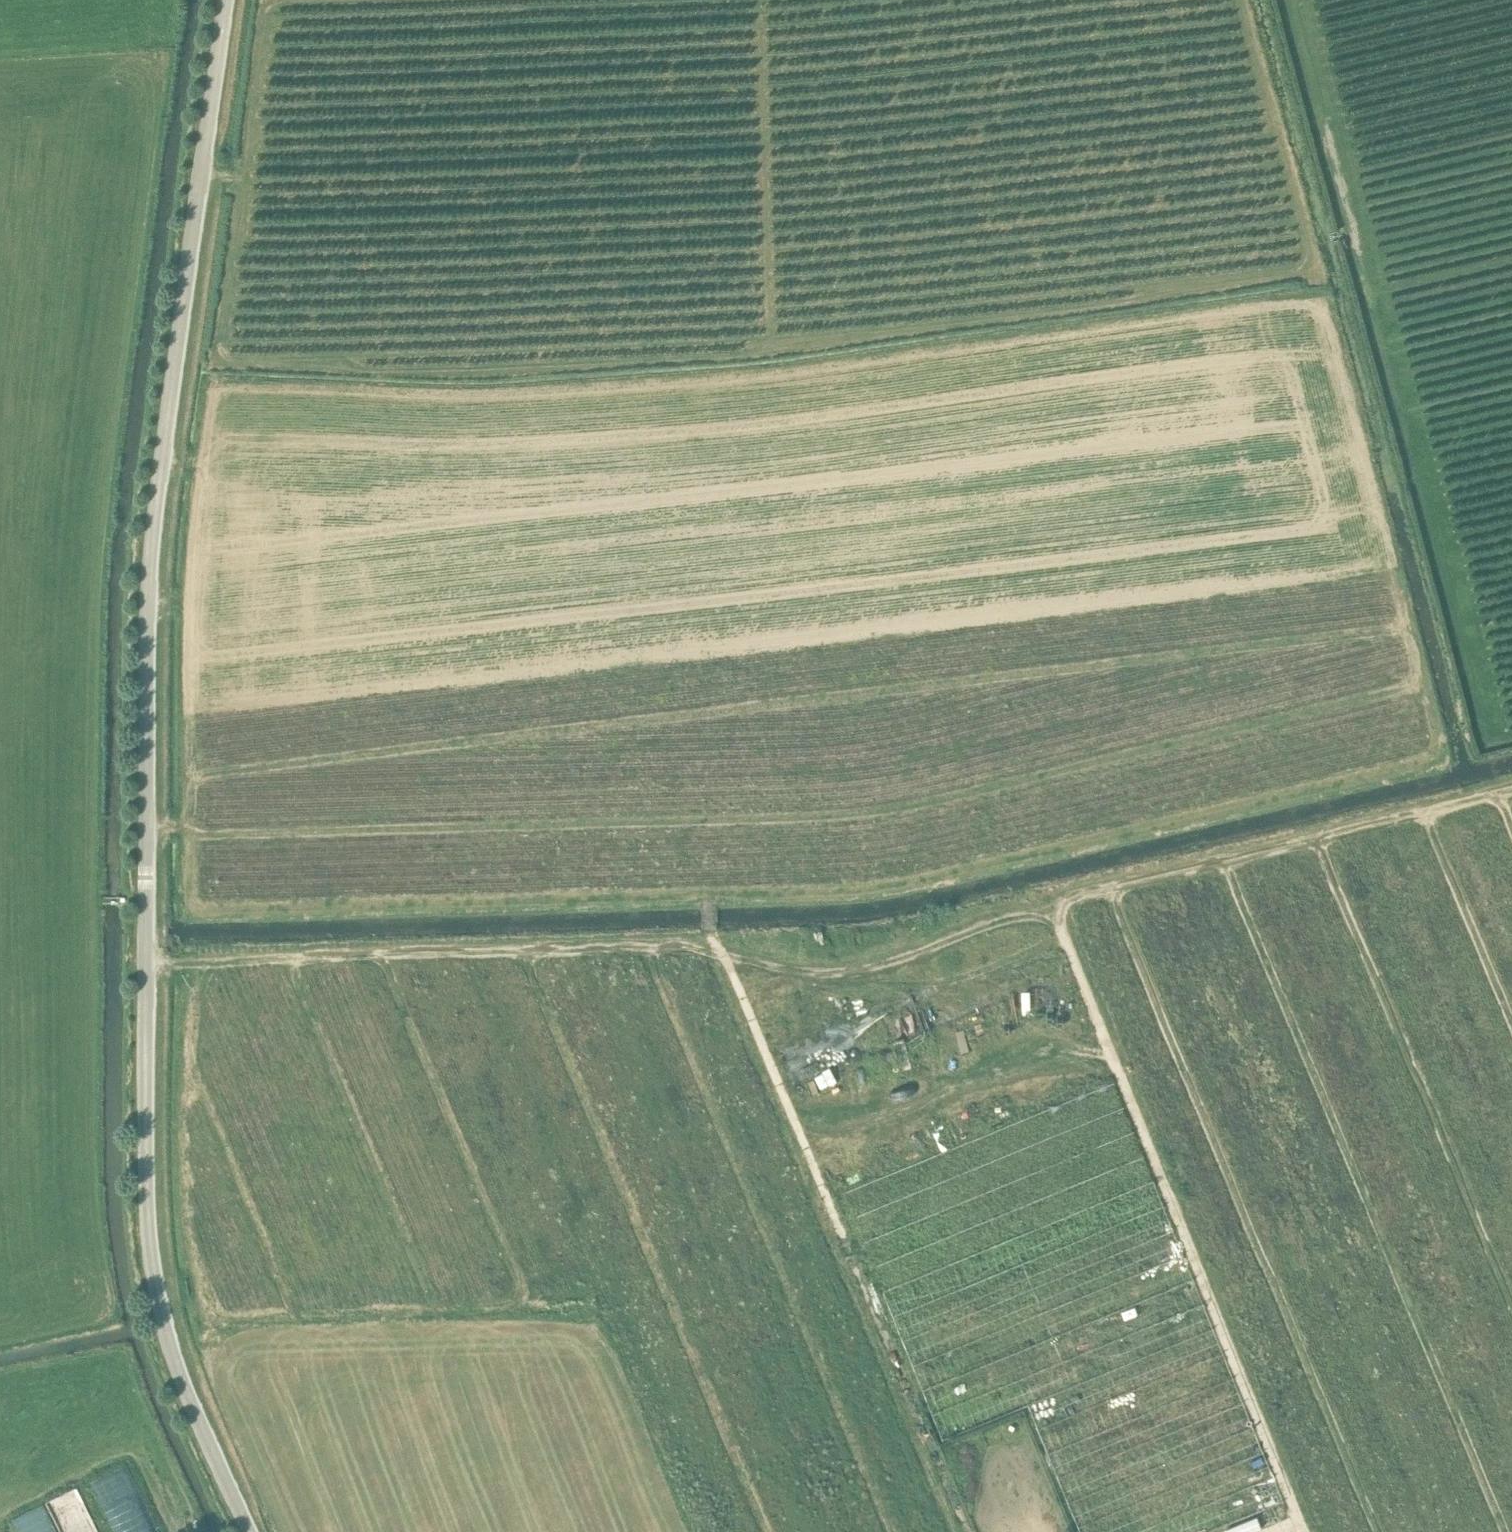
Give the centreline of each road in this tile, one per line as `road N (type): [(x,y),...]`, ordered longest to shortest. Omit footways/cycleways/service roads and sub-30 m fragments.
road 1 (unclassified): [(249,1531),(174,1363),(147,1204),(145,648),(226,0)]

